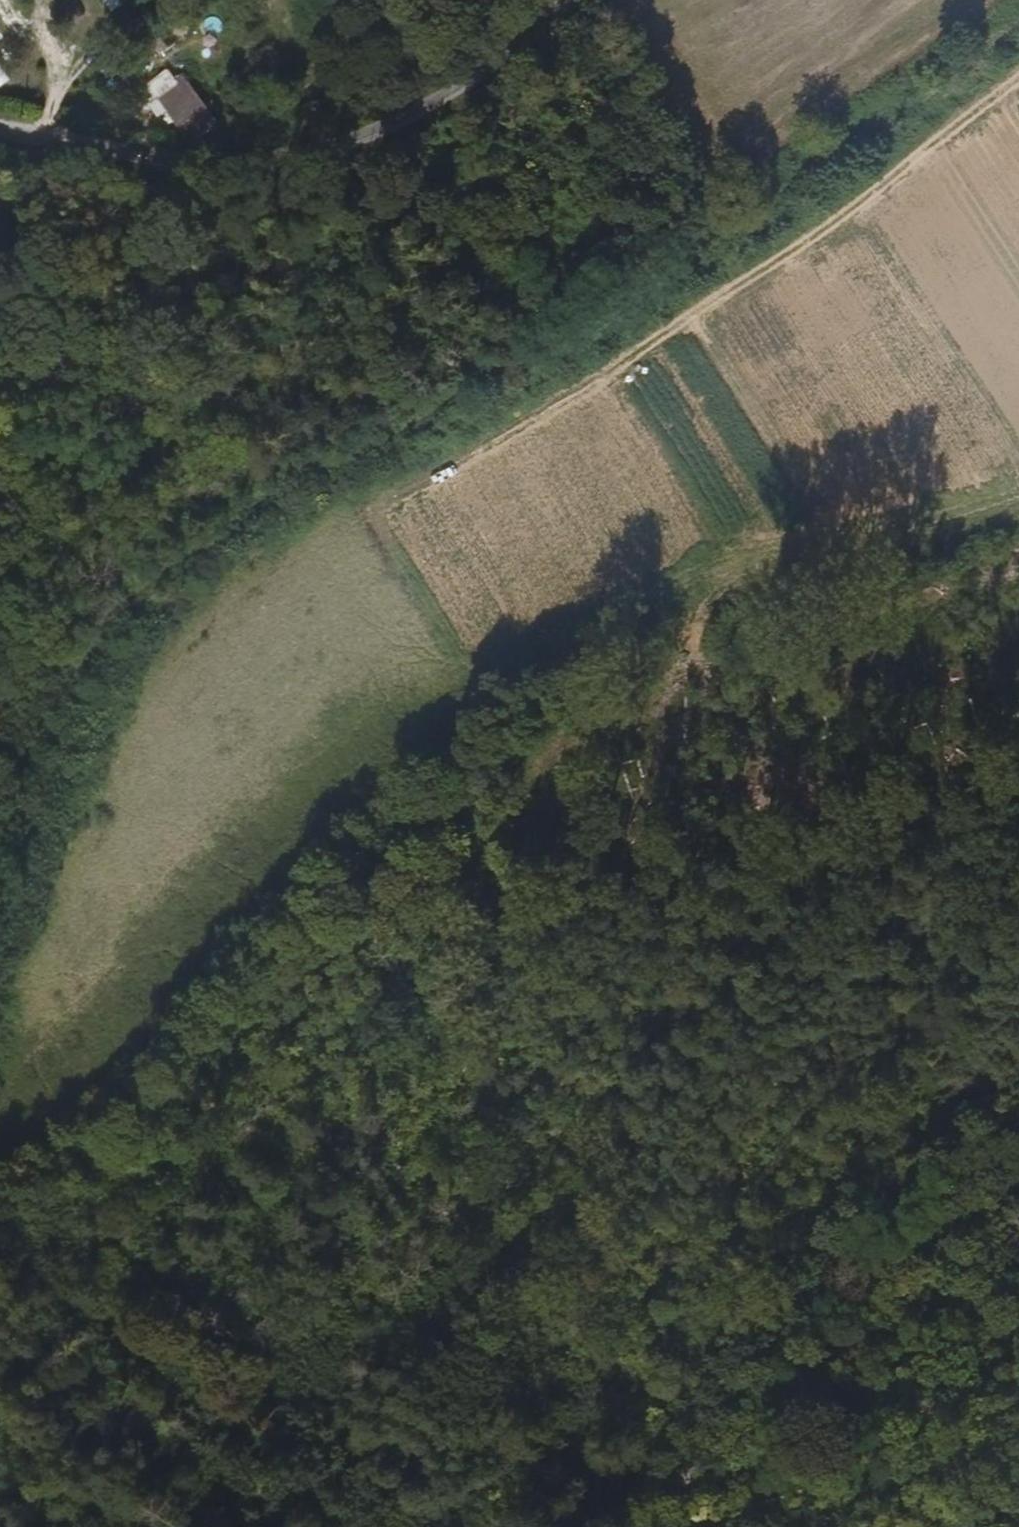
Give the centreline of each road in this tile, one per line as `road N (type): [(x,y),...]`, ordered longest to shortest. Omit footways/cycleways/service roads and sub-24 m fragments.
road 1 (track): [(0,908),(89,632),(107,602),(234,521),(510,372),(839,157),(1018,17)]
road 2 (unclassified): [(570,0),(451,94),(318,151),(213,159),(0,125)]
road 3 (track): [(636,1526),(883,1232),(1018,1113)]
road 4 (track): [(0,1266),(348,1526)]

